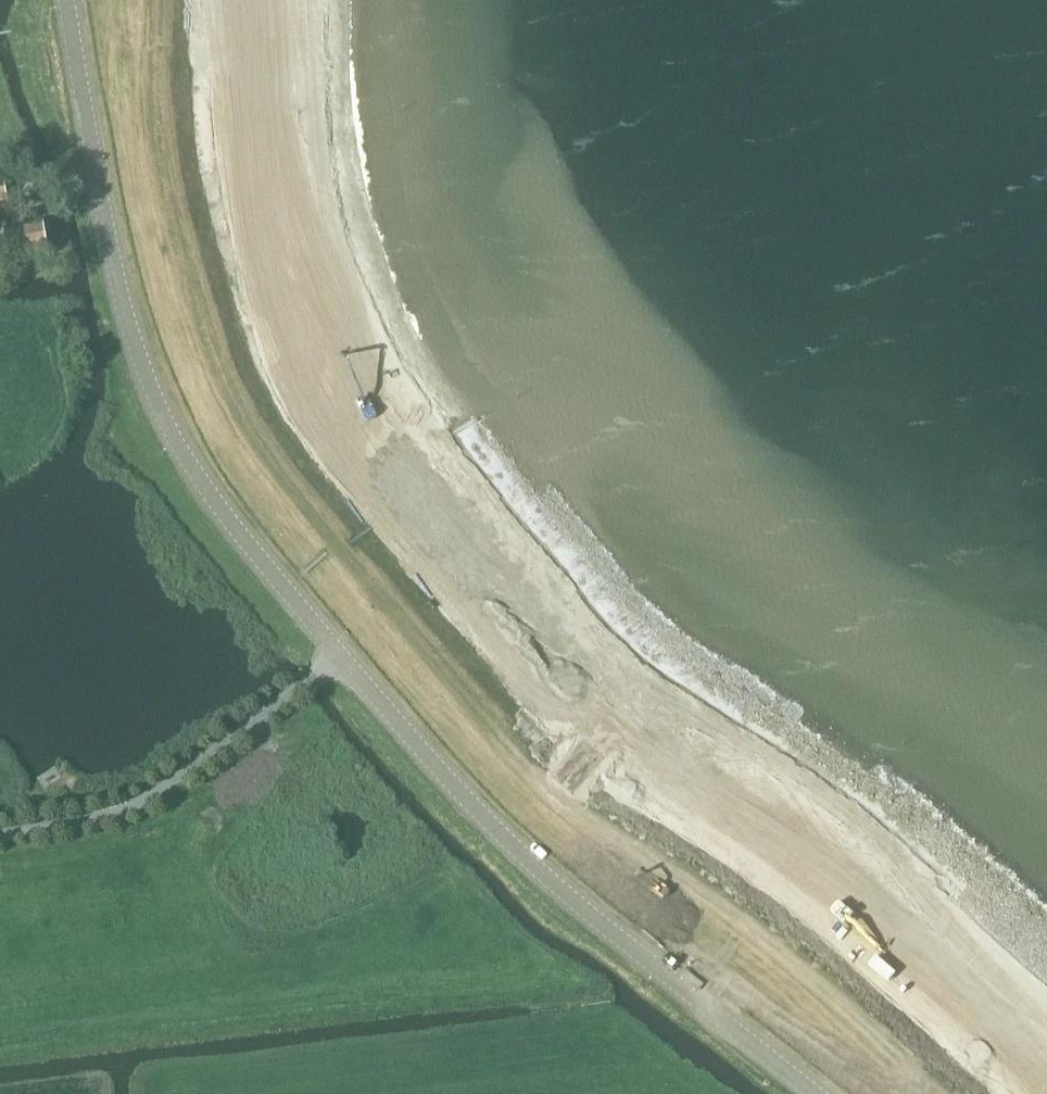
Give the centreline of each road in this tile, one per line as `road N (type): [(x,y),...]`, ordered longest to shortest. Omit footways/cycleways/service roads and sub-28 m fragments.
road 1 (tertiary): [(72,0),(122,272),(147,376),(178,448),(341,660),(518,852),(818,1093)]

